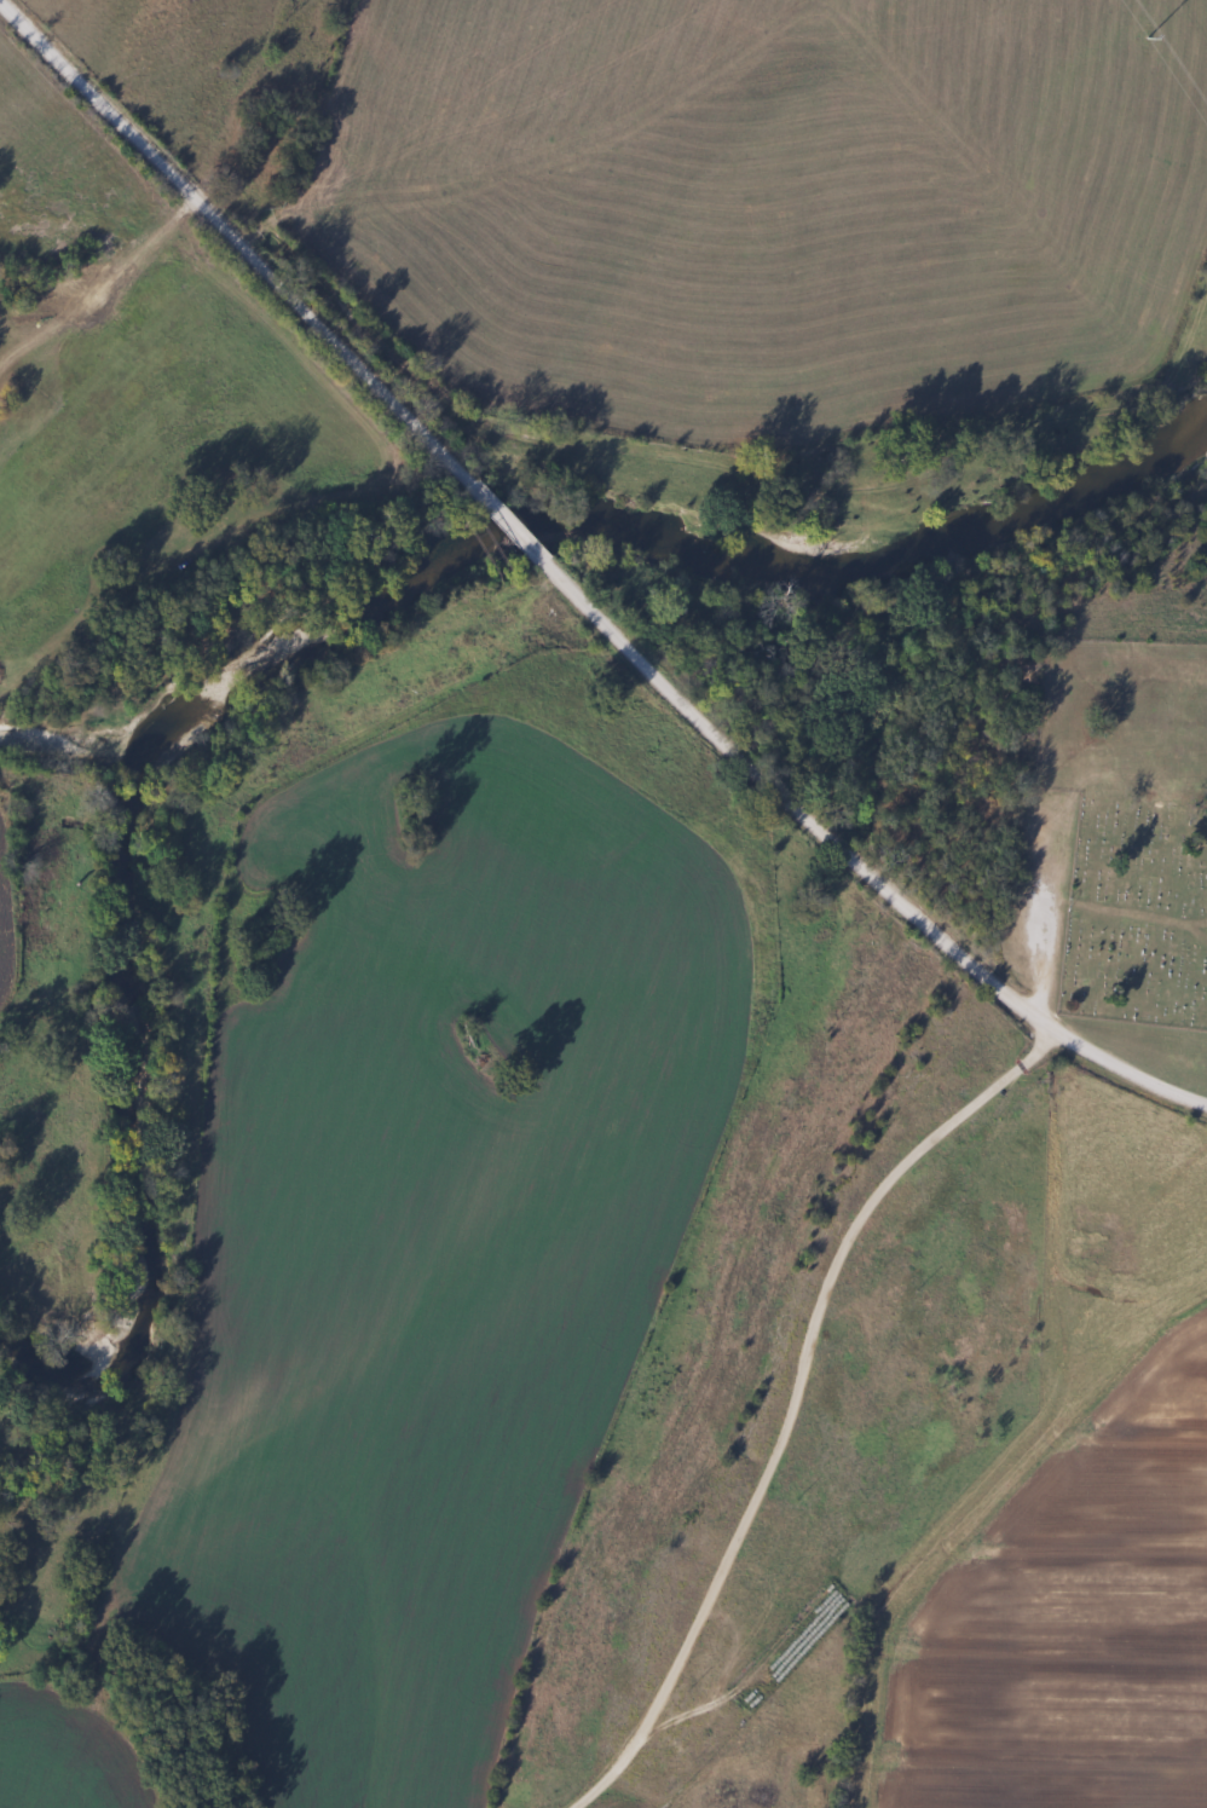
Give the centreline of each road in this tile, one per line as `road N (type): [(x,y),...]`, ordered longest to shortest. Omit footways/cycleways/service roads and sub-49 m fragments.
road 1 (residential): [(1206,1101),(1186,1101),(1001,1019),(989,970),(699,722),(554,567)]
road 2 (residential): [(479,487),(1,0)]
road 3 (residential): [(252,252),(325,192),(377,0)]

